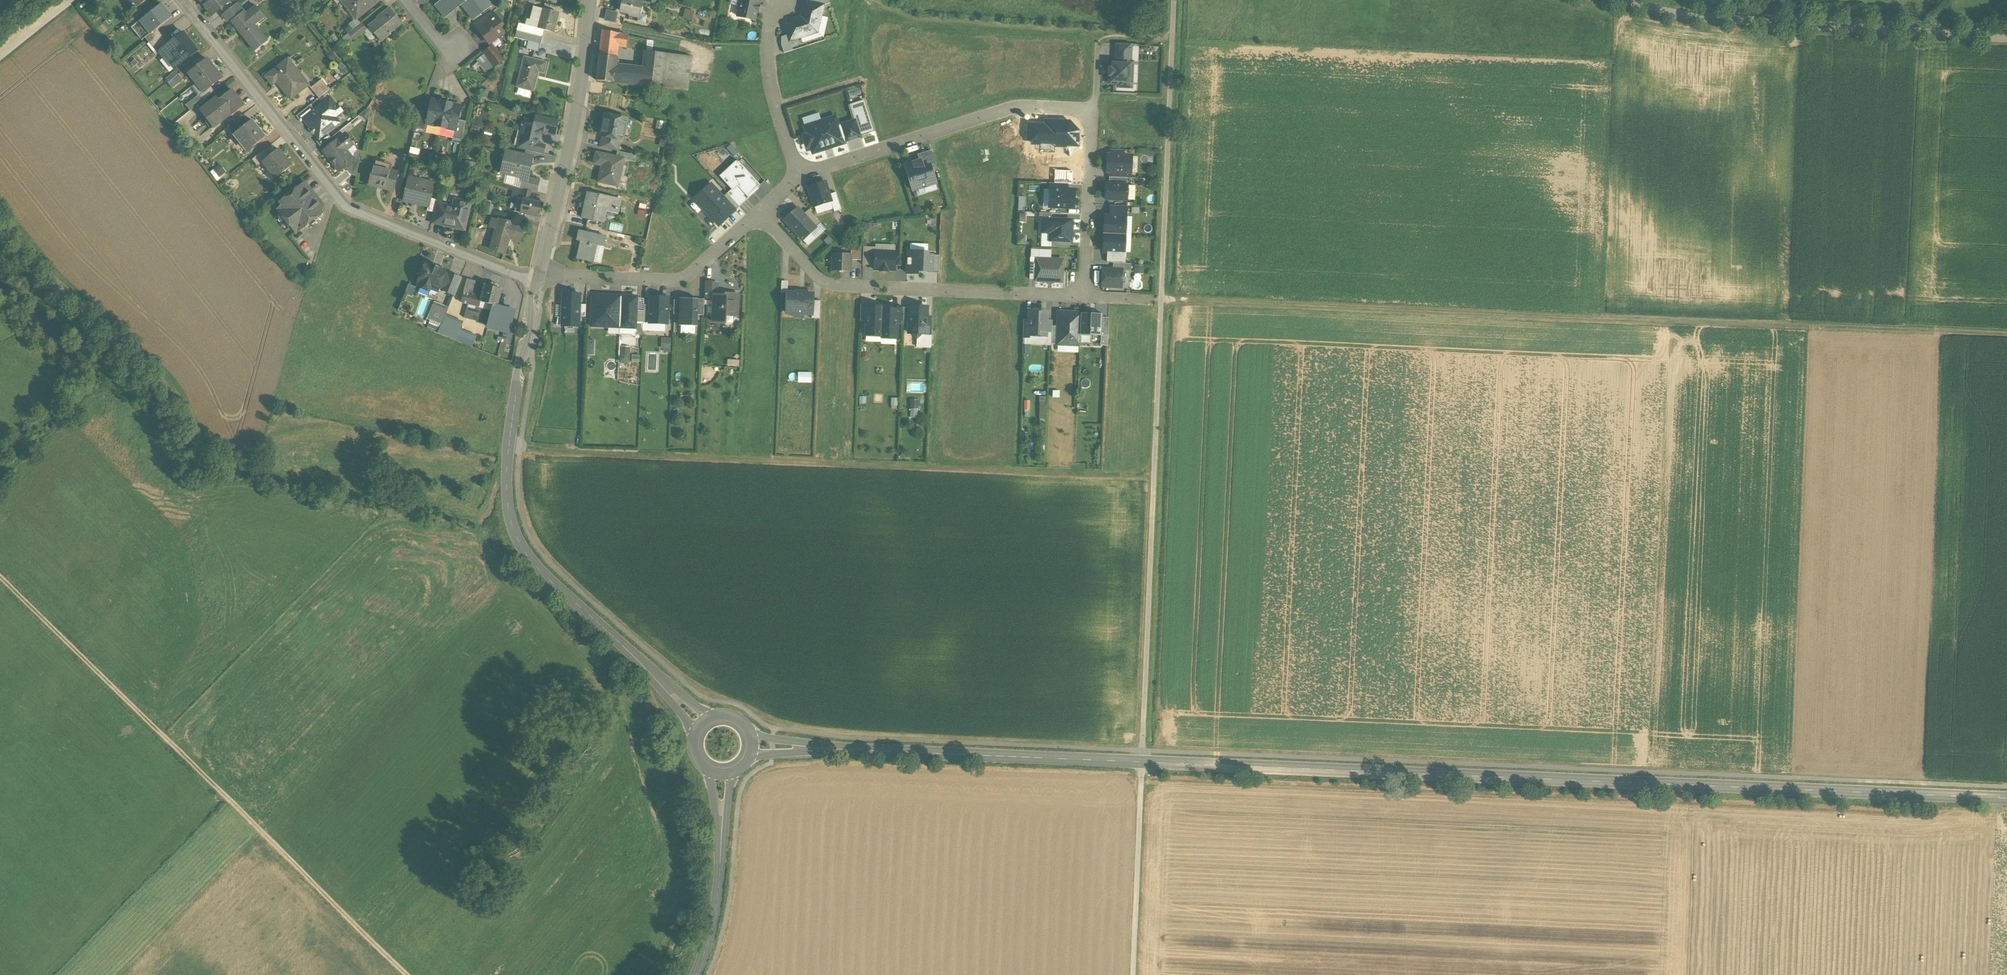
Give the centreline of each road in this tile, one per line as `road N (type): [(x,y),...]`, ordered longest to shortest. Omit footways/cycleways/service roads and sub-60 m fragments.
road 1 (tertiary): [(755,745),(2006,799)]
road 2 (track): [(1161,301),(2006,341)]
road 3 (track): [(0,208),(173,388),(210,461),(480,519),(506,485)]
road 4 (track): [(508,448),(1154,482)]
road 5 (track): [(0,577),(406,974)]
road 6 (tertiary): [(701,722),(550,580),(515,533),(508,448),(534,282)]
road 7 (residential): [(1084,297),(1094,111),(1006,109),(800,178)]
road 8 (residential): [(183,0),(347,204),(534,282)]
road 9 (track): [(1161,301),(1142,763)]
road 10 (unclassified): [(2006,38),(1726,20),(1620,0)]
road 11 (residential): [(1084,297),(825,284),(761,216)]
road 12 (track): [(1174,0),(1161,301)]
road 13 (tertiary): [(539,272),(577,109),(590,0)]
road 14 (residential): [(761,216),(678,282),(539,272)]
road 15 (track): [(1133,974),(1142,763)]
road 16 (tertiary): [(697,974),(718,894),(723,776)]
road 17 (residential): [(800,178),(770,87),(777,0)]

